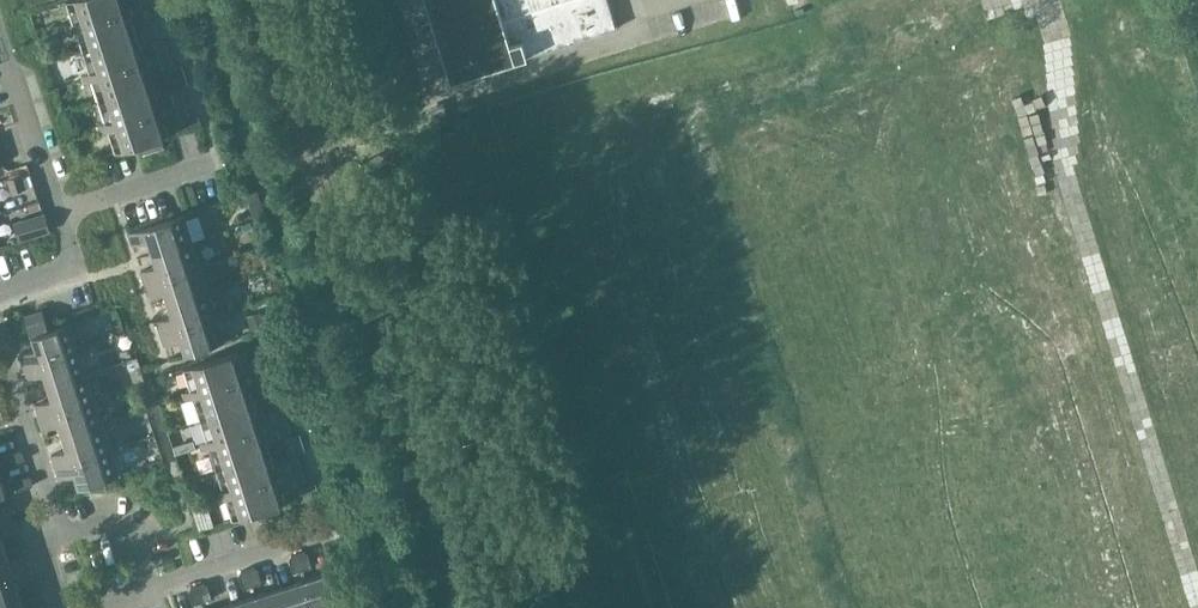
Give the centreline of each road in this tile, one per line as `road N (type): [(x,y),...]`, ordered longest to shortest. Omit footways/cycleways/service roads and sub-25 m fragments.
road 1 (residential): [(0,292),(57,273),(70,244),(0,34)]
road 2 (residential): [(62,535),(0,342)]
road 3 (residential): [(147,588),(320,534)]
road 4 (residential): [(147,588),(132,539),(120,531),(95,525),(62,535)]

